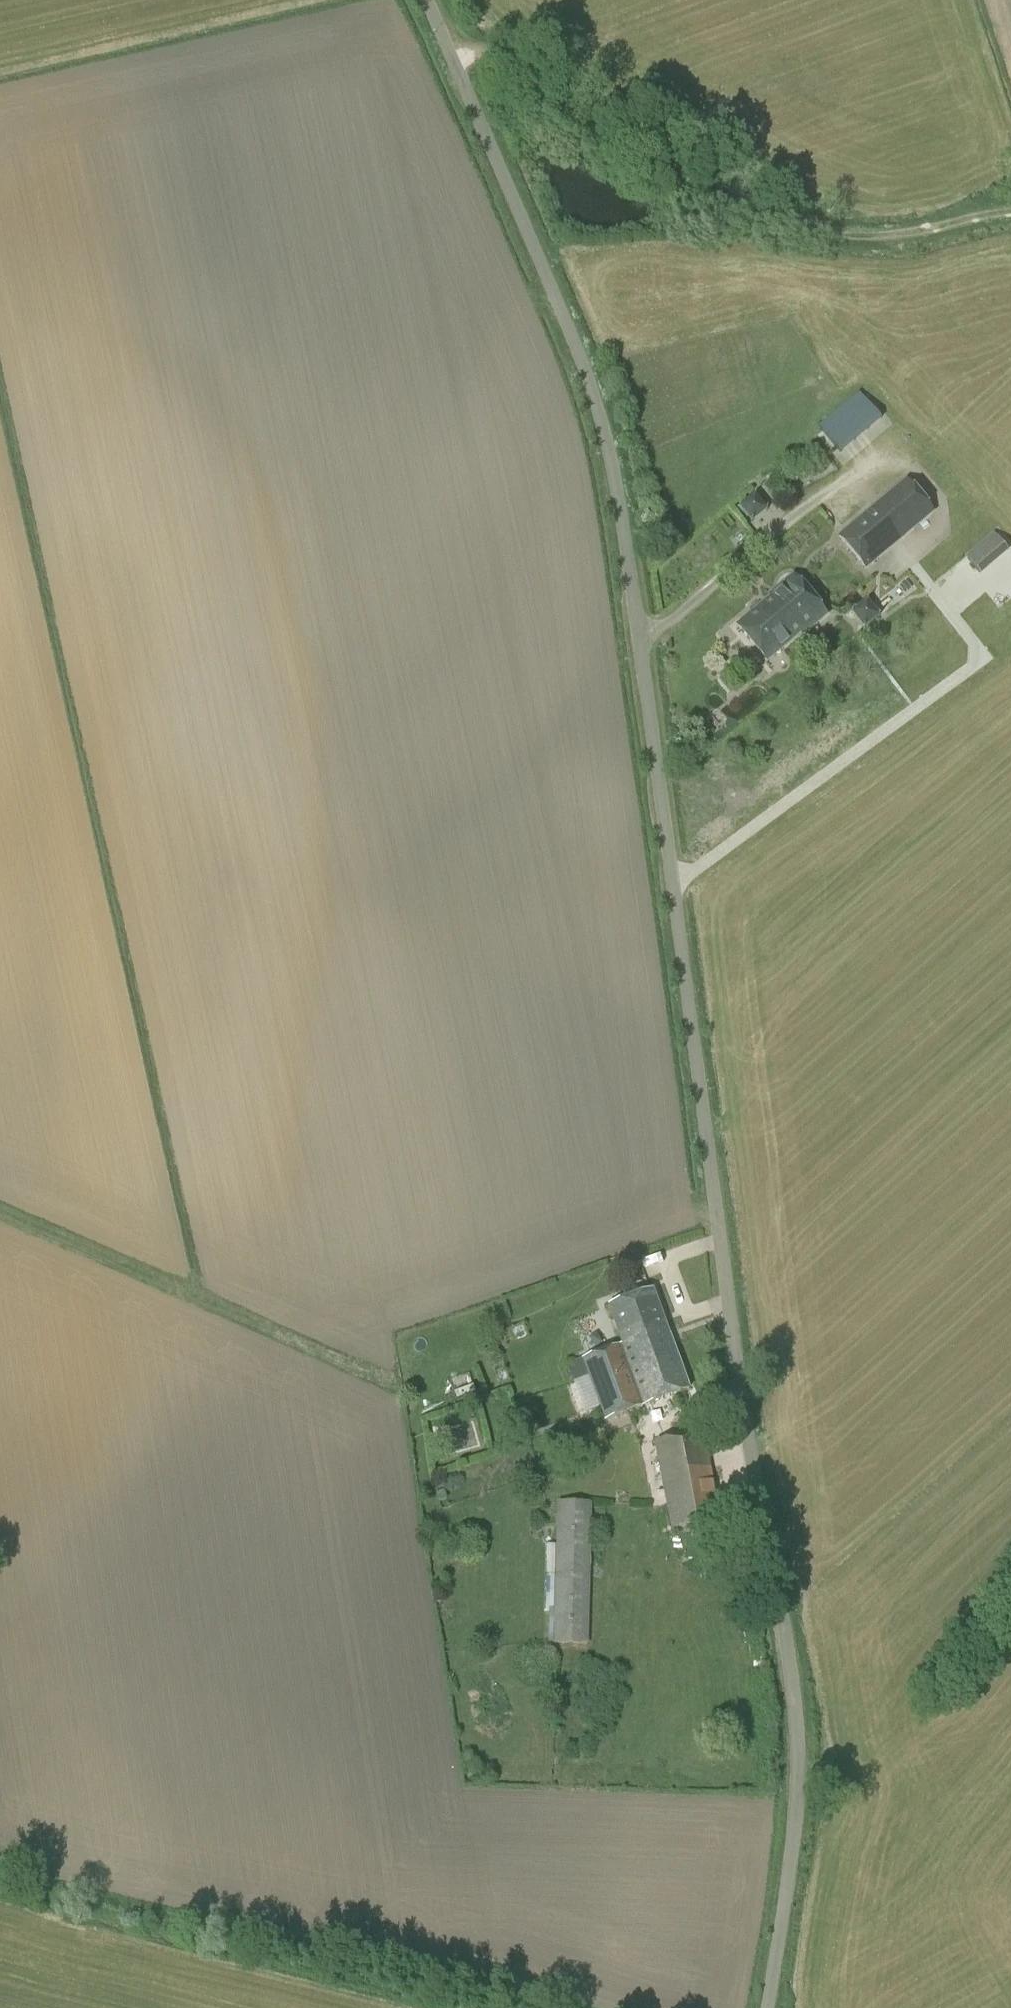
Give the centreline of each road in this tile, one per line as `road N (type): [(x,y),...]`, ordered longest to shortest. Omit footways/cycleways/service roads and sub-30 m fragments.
road 1 (unclassified): [(766,2007),(794,1835),(798,1743),(740,1388),(608,434),(426,0)]

